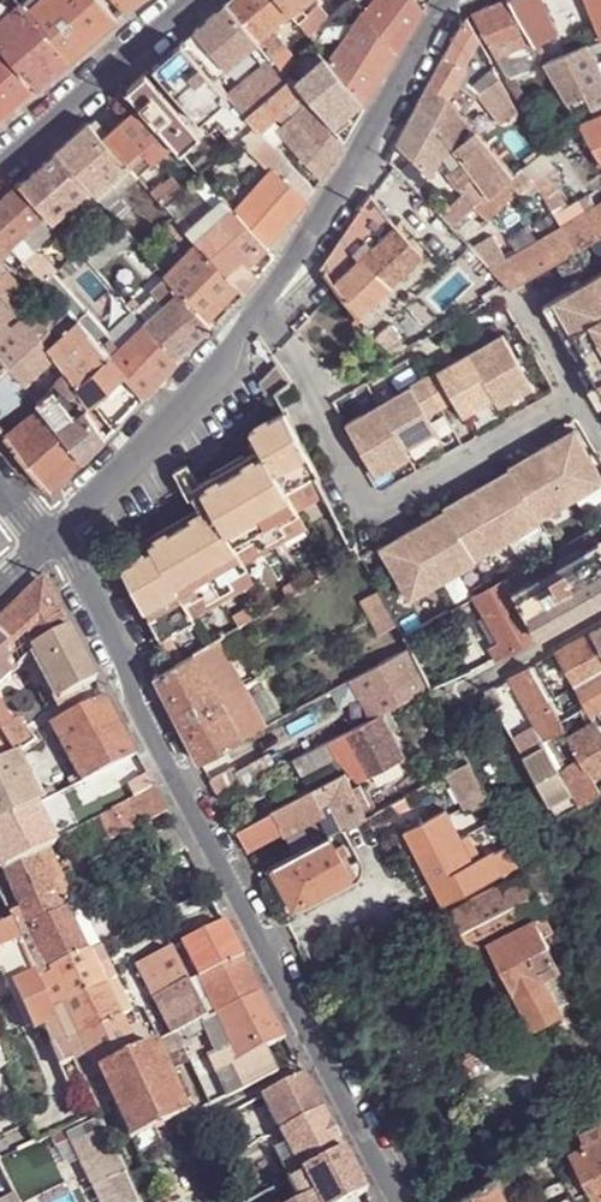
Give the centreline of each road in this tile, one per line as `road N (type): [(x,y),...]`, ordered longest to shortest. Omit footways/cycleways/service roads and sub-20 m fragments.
road 1 (residential): [(403,1201),(47,533)]
road 2 (residential): [(446,0),(292,268),(241,329),(224,366),(47,533)]
road 3 (residential): [(0,162),(187,0)]
road 4 (residential): [(443,707),(600,610)]

